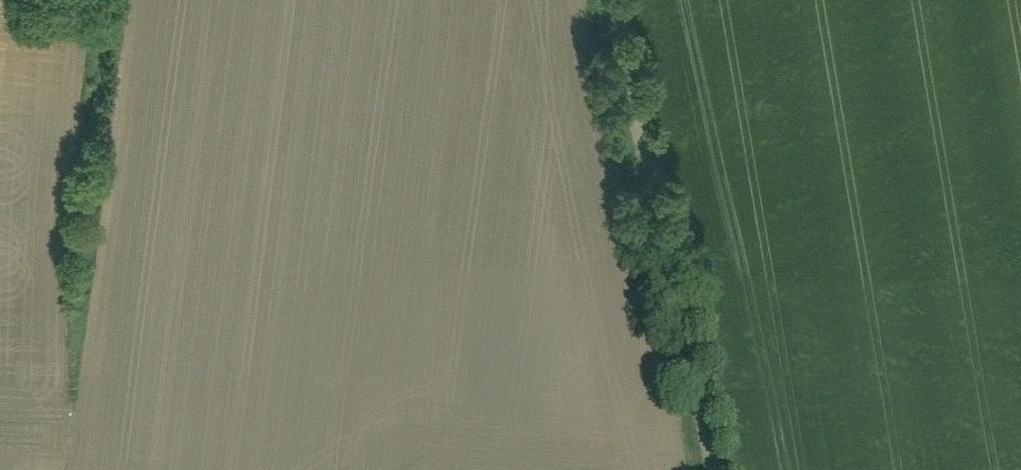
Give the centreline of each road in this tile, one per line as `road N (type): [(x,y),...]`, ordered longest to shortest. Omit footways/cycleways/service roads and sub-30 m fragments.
road 1 (residential): [(717,469),(614,0)]

